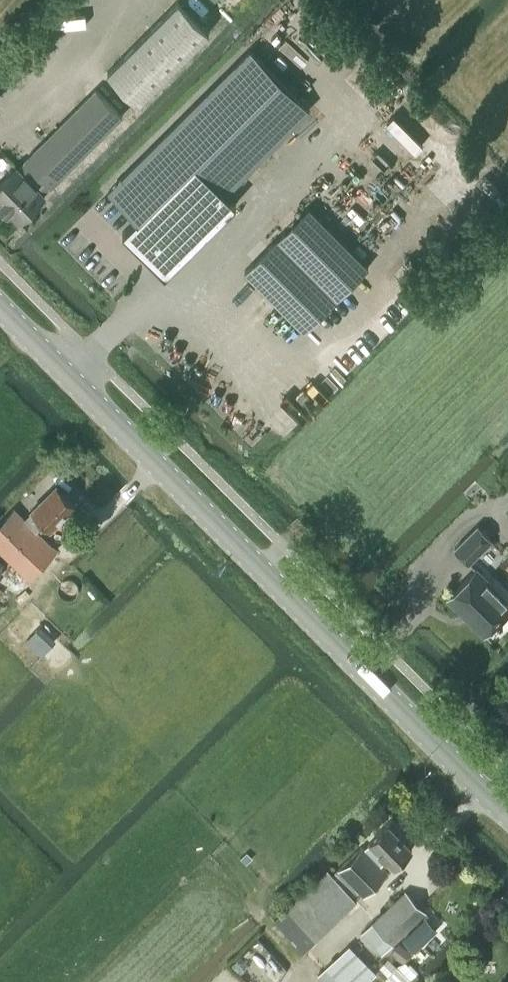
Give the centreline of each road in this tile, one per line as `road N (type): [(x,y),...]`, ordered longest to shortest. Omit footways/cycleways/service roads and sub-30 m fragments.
road 1 (tertiary): [(507,817),(0,308)]

